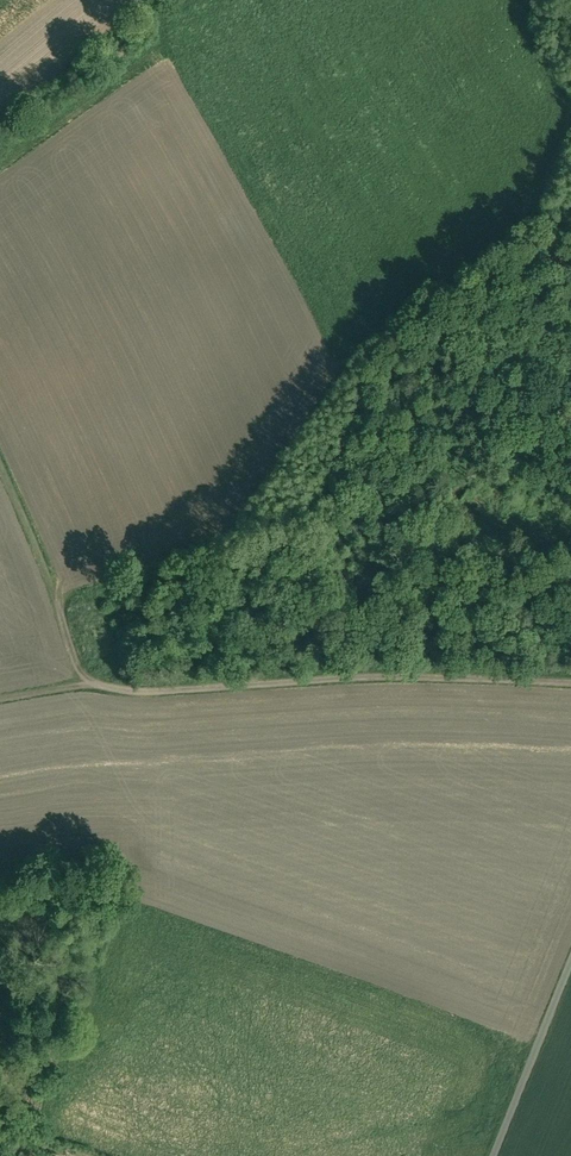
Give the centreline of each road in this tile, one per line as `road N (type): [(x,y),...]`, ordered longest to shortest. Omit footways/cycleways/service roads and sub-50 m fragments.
road 1 (track): [(500,1155),(570,983)]

